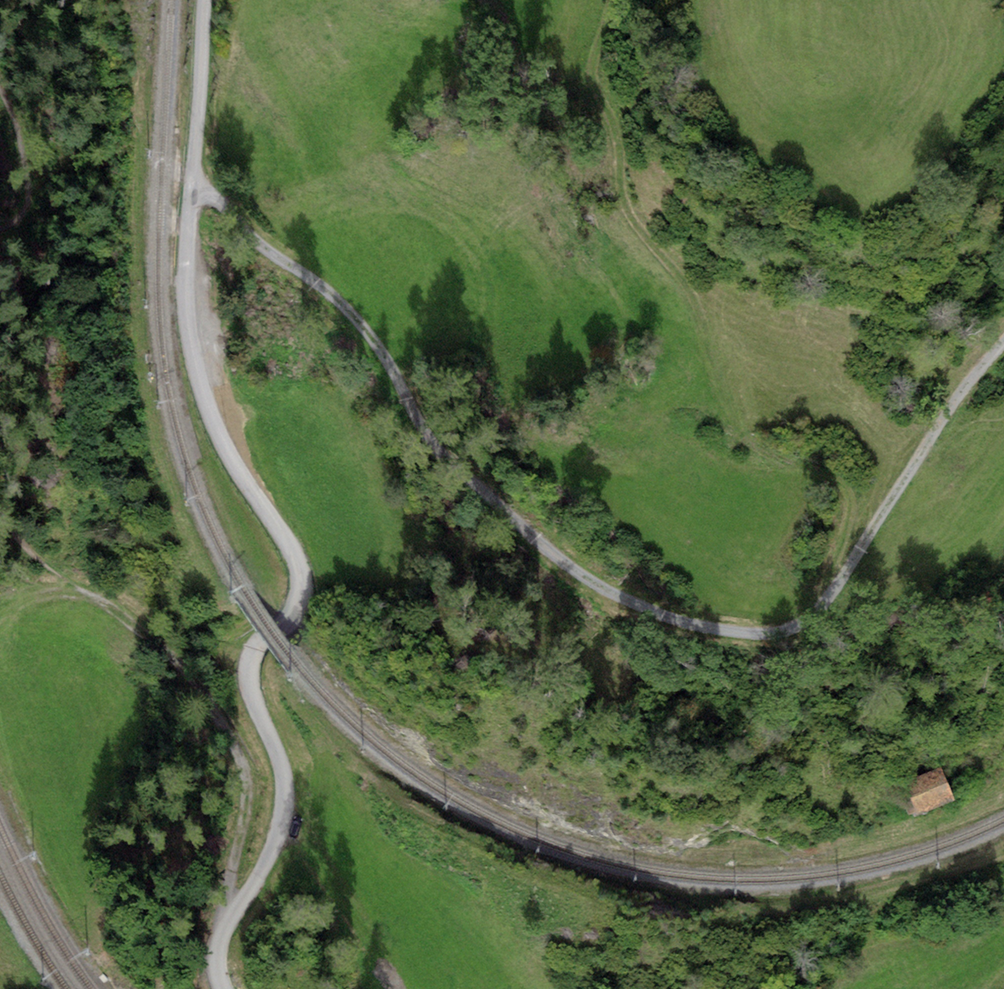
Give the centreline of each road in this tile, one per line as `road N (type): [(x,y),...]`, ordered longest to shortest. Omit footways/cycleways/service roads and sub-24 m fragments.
road 1 (track): [(1003,348),(814,617),(788,632),(748,635),(677,622),(611,595),(502,509),(411,407),(349,310),(266,250),(193,171)]
road 2 (unclassified): [(211,0),(186,246),(189,341),(219,436),(291,549),(300,586),(295,613),(258,648),(249,670),(290,788),(290,828),(227,926)]
road 3 (track): [(814,617),(853,512),(851,495),(841,481),(753,447),(734,422),(696,301),(627,211),(615,129),(595,80),(596,52)]
road 4 (track): [(45,566),(181,666),(242,763),(246,808),(227,926)]

